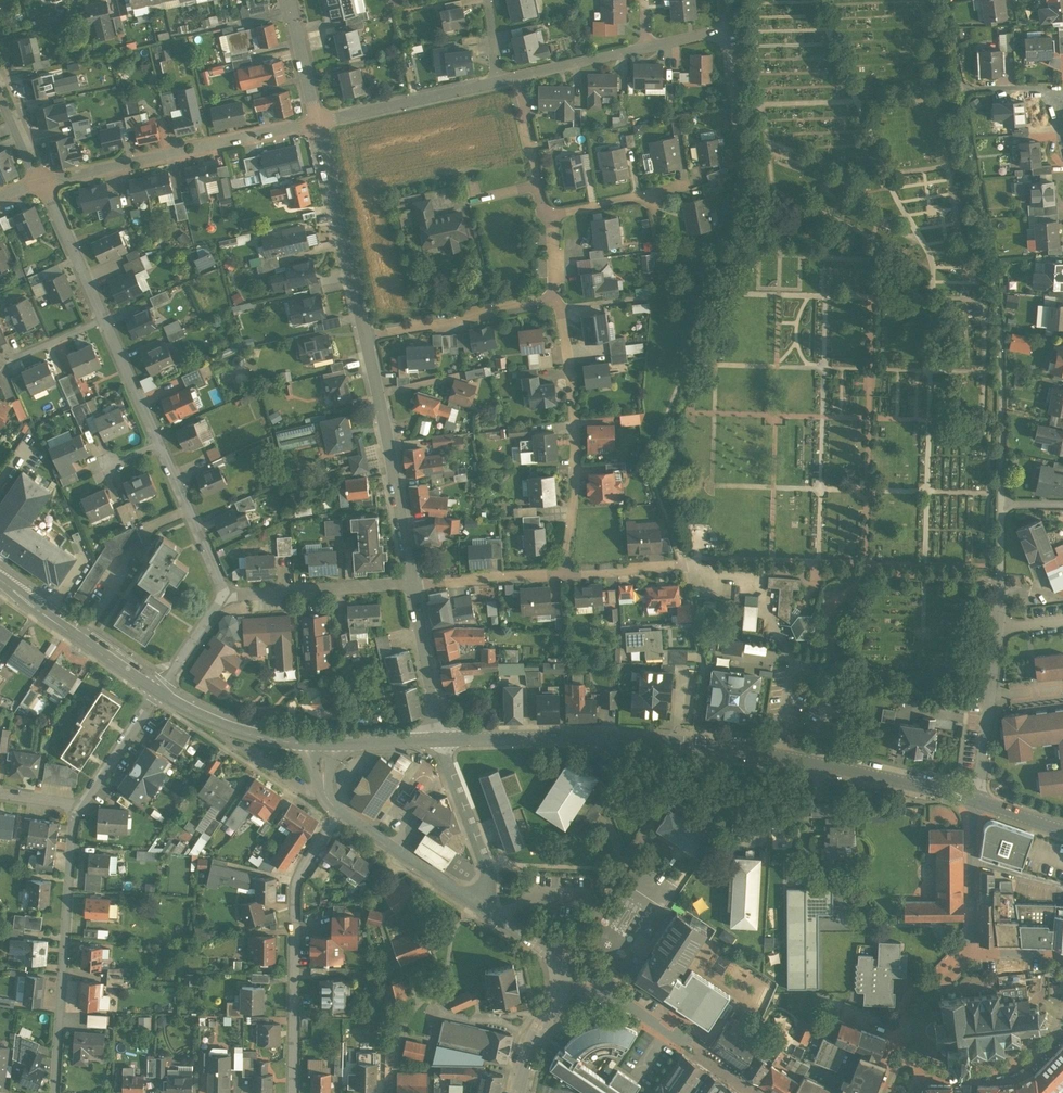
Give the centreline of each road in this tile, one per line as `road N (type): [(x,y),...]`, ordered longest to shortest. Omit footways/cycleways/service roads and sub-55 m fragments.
road 1 (secondary): [(439,740),(579,736),(727,748),(975,801)]
road 2 (residential): [(339,813),(307,859),(298,889),(294,1092)]
road 3 (residential): [(80,806),(56,1092)]
road 4 (residential): [(39,180),(317,120)]
road 5 (residential): [(558,298),(576,441),(565,571)]
road 6 (residential): [(413,582),(366,336)]
road 7 (residential): [(562,974),(621,992),(761,1092)]
road 8 (residential): [(975,801),(1000,569)]
road 9 (residential): [(366,336),(317,120)]
road 10 (residential): [(565,571),(685,564),(763,579)]
road 11 (residential): [(558,298),(366,336)]
road 12 (secondary): [(0,582),(158,692)]
road 13 (residential): [(226,593),(413,582)]
road 14 (residential): [(317,120),(497,82)]
road 15 (secondary): [(158,692),(243,732),(324,744)]
road 16 (residential): [(475,904),(487,868),(439,740)]
road 17 (residential): [(226,593),(161,441)]
road 18 (residential): [(339,813),(475,904)]
road 19 (residential): [(439,740),(413,582)]
road 20 (residential): [(1062,1031),(1019,1067),(951,1079),(923,1072)]
road 21 (residential): [(106,317),(39,180)]
road 22 (residential): [(413,582),(565,571)]
road 23 (residential): [(975,801),(974,951)]
road 24 (residential): [(685,185),(543,216)]
road 25 (residential): [(516,77),(543,216)]
road 26 (residential): [(158,692),(80,806)]
road 27 (residential): [(899,1051),(900,1018),(916,995),(952,957),(974,951)]
road 28 (residential): [(161,441),(106,317)]
road 29 (residential): [(516,77),(647,47)]
road 30 (residential): [(562,974),(518,1092)]
road 31 (residential): [(317,120),(289,0)]

